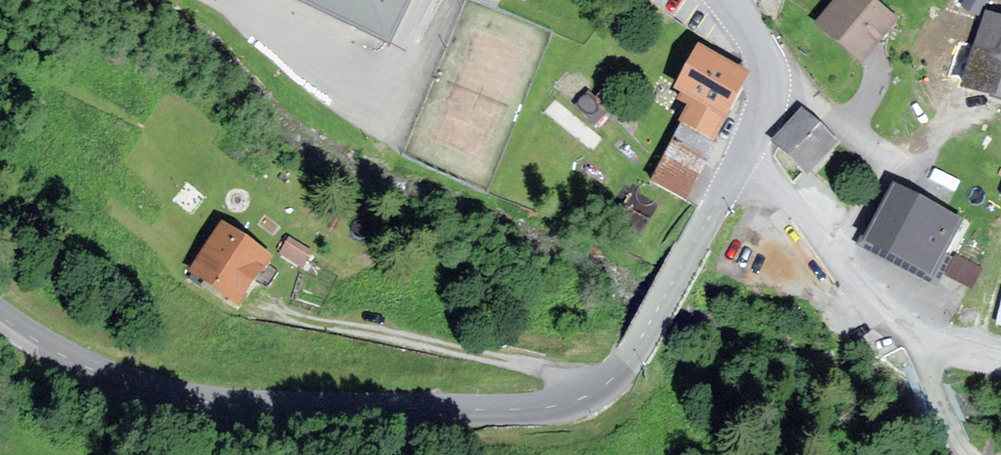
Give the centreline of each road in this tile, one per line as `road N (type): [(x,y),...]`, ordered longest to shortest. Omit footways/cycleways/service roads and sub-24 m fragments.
road 1 (primary): [(746,153),(626,364),(595,392),(566,403),(273,407),(185,400),(86,369),(0,317)]
road 2 (track): [(272,309),(605,385)]
road 3 (track): [(429,0),(403,56),(391,70),(375,72),(351,66),(235,0)]
road 4 (unclassified): [(907,344),(746,153)]
road 5 (primary): [(729,0),(753,33),(766,73),(746,153)]
road 6 (unclassified): [(971,454),(907,344)]

